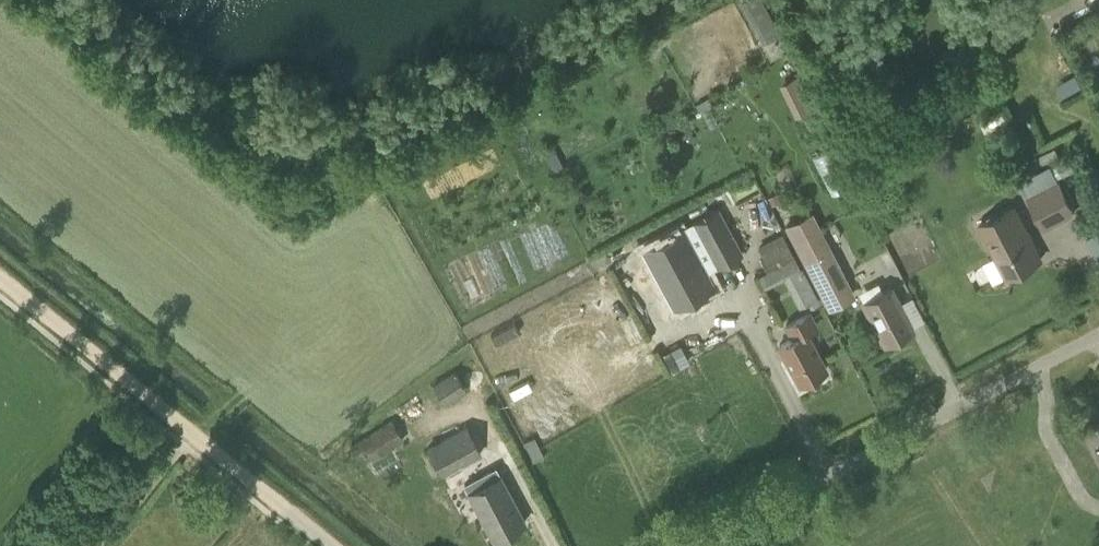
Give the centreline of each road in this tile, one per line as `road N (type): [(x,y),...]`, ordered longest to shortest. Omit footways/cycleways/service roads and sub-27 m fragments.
road 1 (unclassified): [(687,545),(1098,333)]
road 2 (track): [(331,545),(0,274)]

